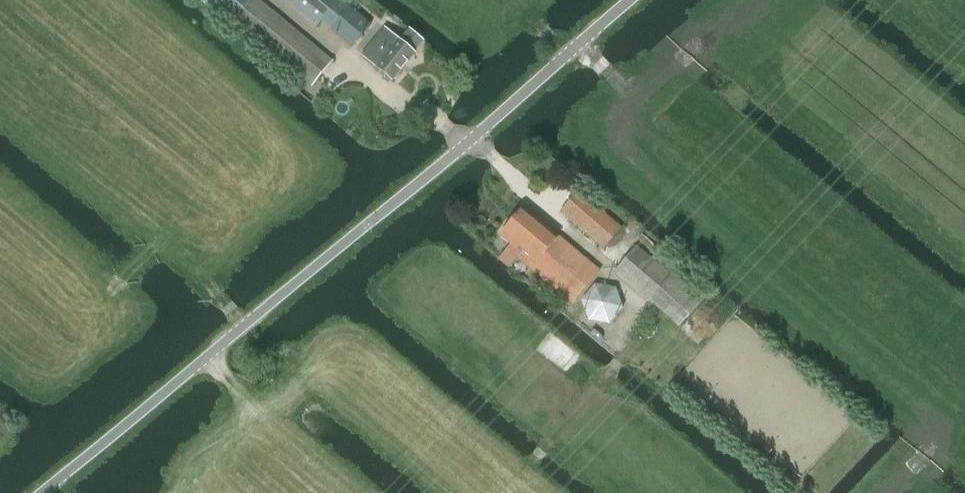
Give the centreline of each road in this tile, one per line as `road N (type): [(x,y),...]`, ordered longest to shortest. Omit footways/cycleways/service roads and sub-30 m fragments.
road 1 (unclassified): [(45,492),(633,0)]
road 2 (track): [(207,279),(267,349),(448,483)]
road 3 (track): [(627,89),(507,1)]

